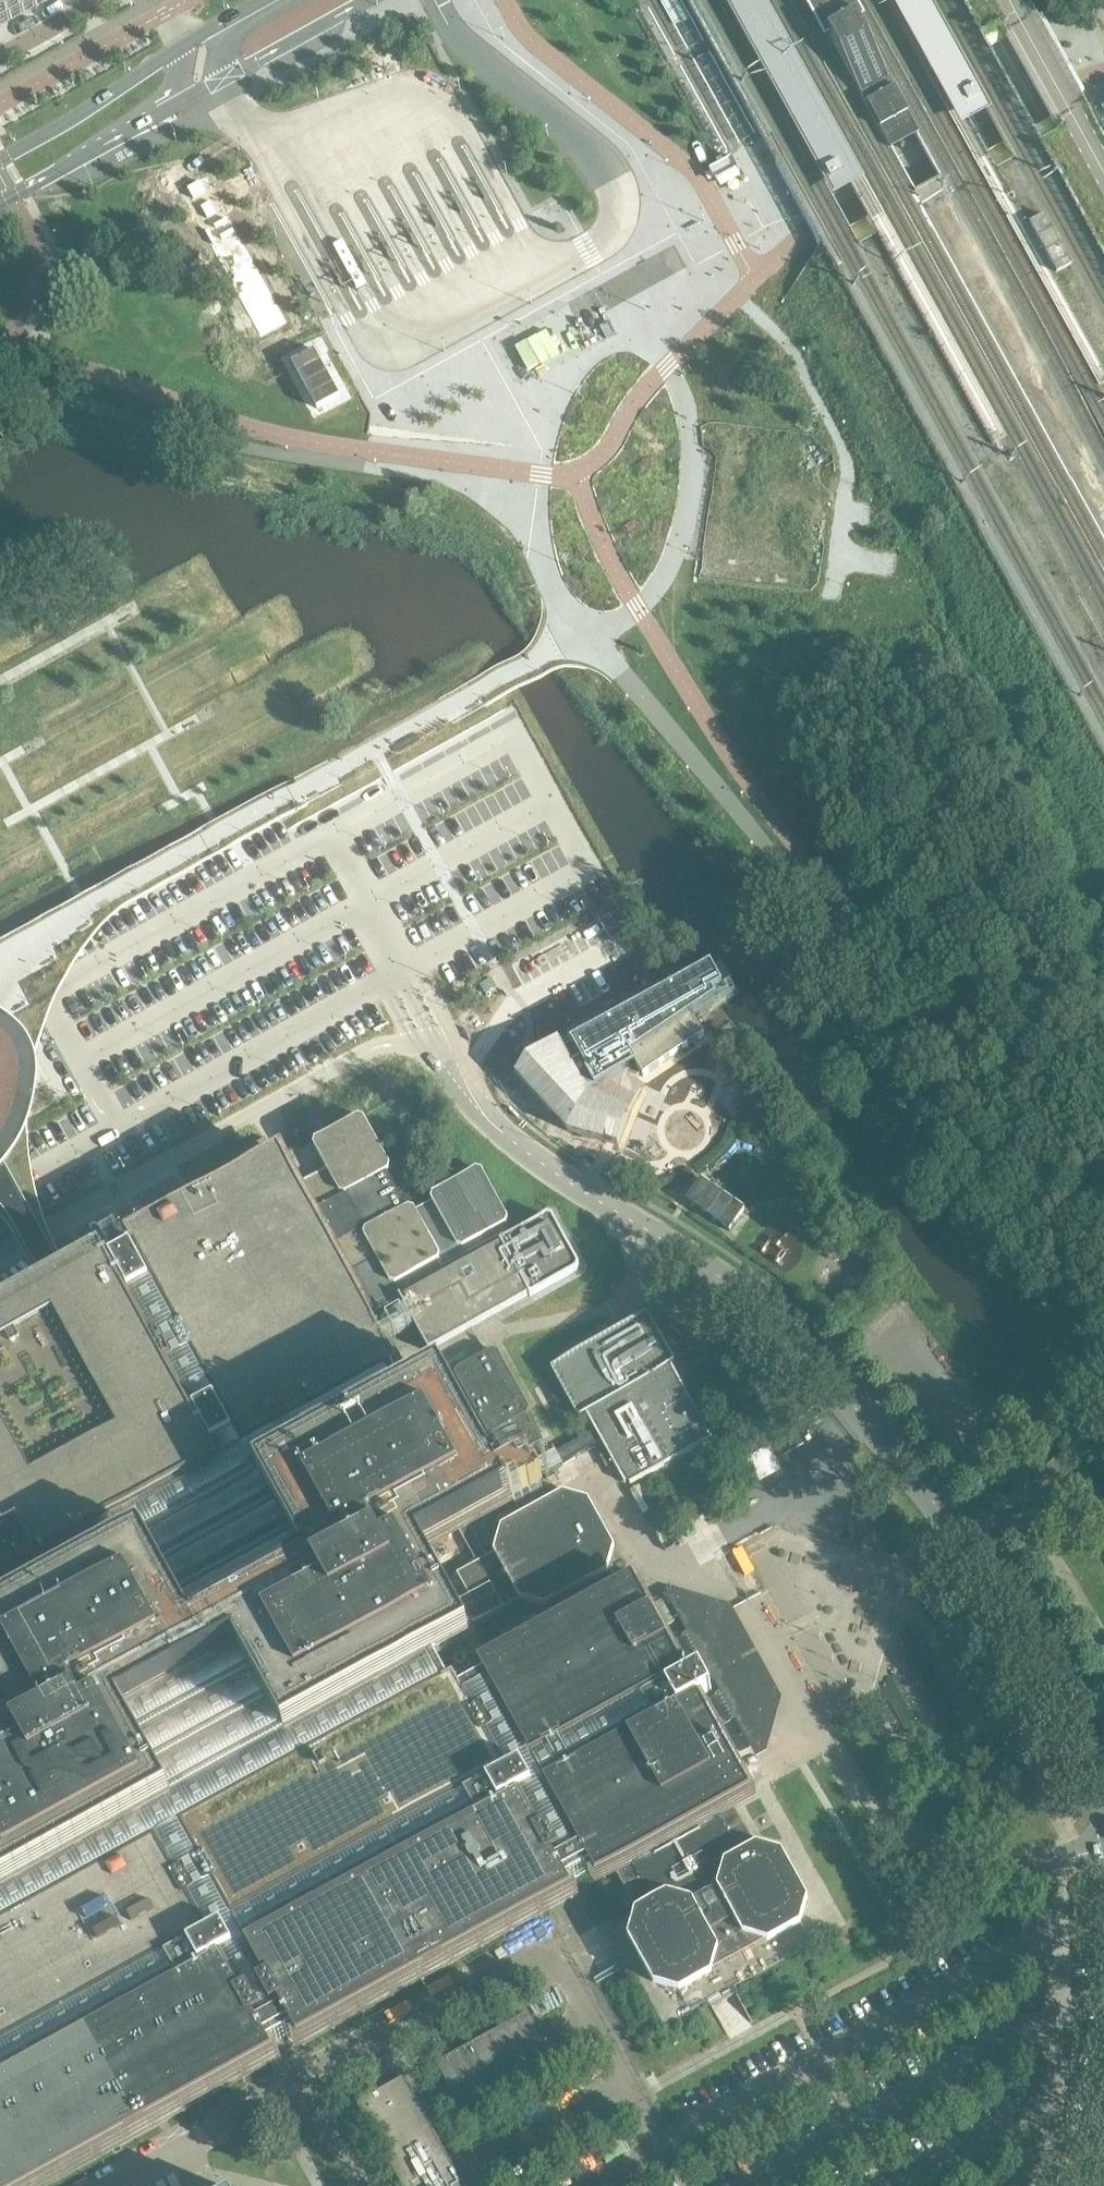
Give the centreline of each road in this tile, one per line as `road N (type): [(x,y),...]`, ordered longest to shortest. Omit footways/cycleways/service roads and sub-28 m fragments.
road 1 (unclassified): [(1103,1806),(1068,1706),(1023,1624),(808,1353),(724,1277),(519,1148),(492,1123),(456,1064),(433,1051)]
road 2 (unclassified): [(119,2185),(527,1960)]
road 3 (secondary): [(113,139),(368,0)]
road 4 (secondary): [(183,45),(0,161)]
road 5 (residential): [(1007,0),(1103,172)]
road 6 (secondary): [(0,204),(113,139)]
road 7 (residential): [(113,139),(184,75),(183,45)]

